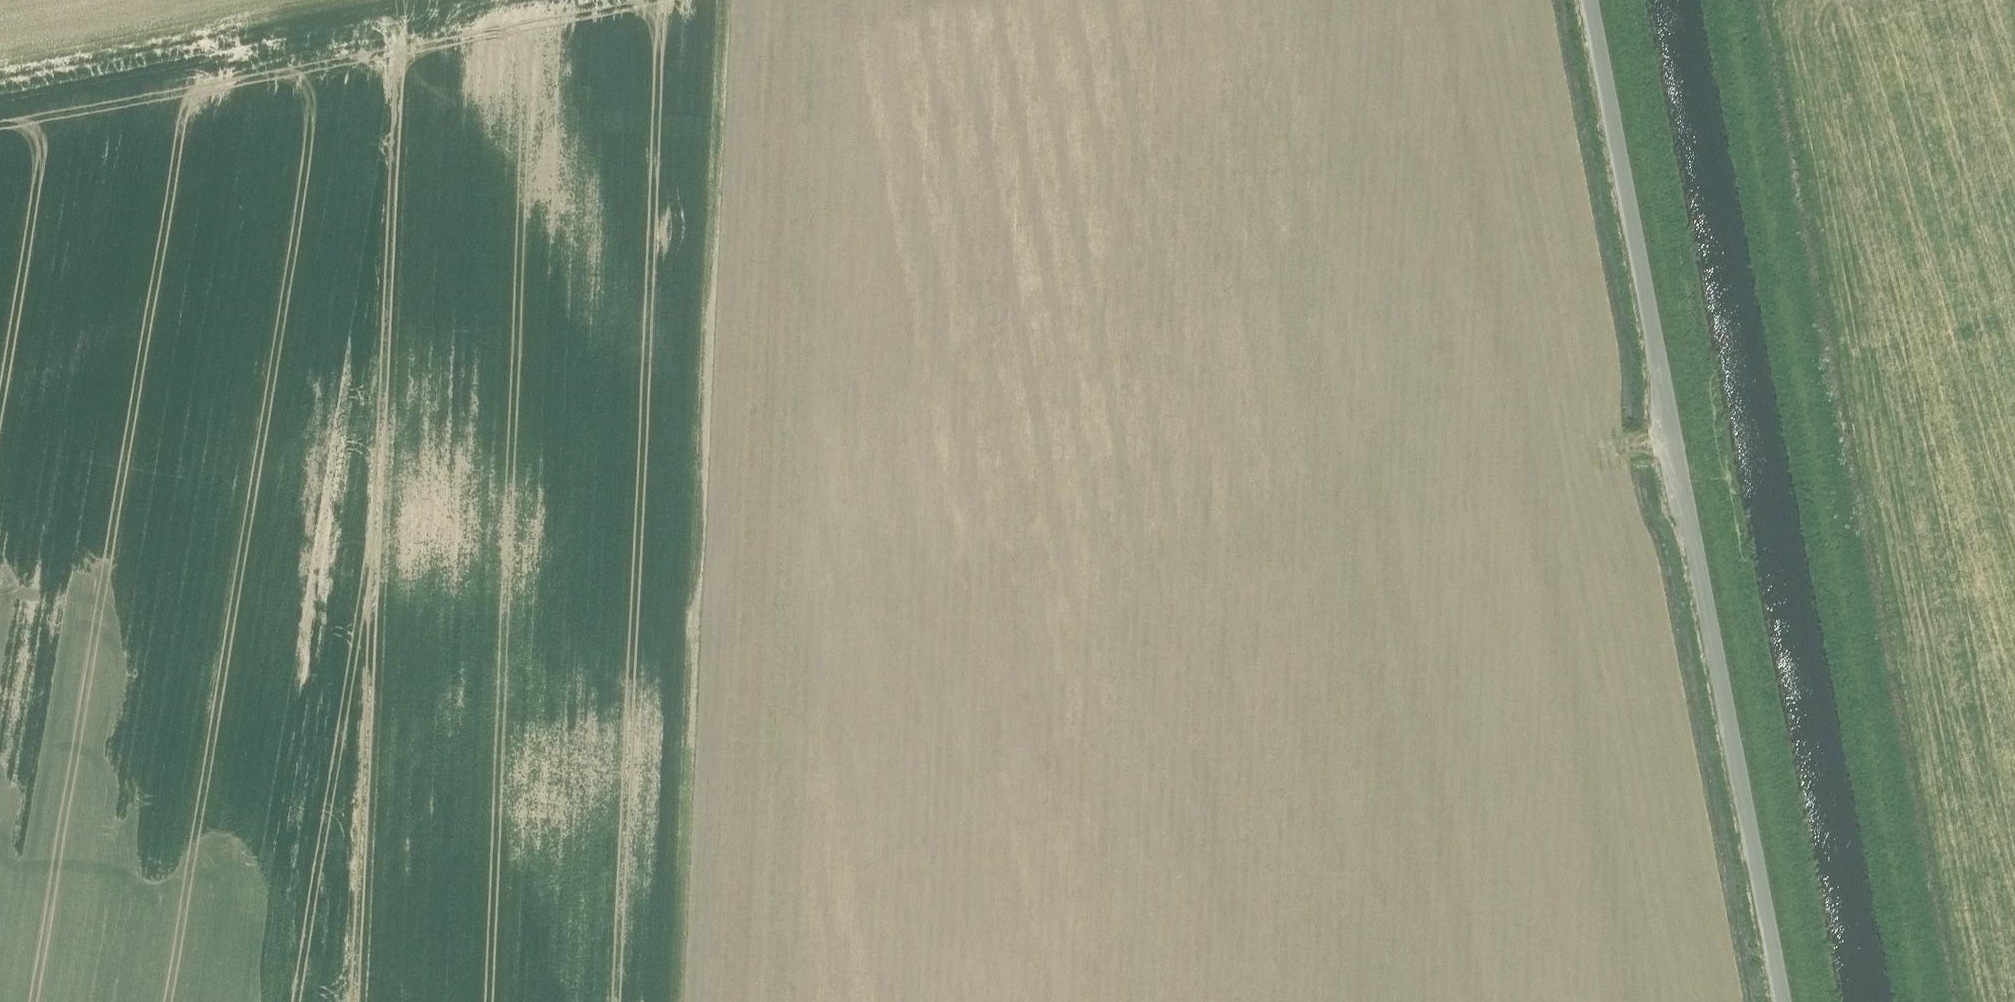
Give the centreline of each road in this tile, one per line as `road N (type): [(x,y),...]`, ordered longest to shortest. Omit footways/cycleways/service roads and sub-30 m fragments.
road 1 (unclassified): [(1589,0),(1784,1001)]

